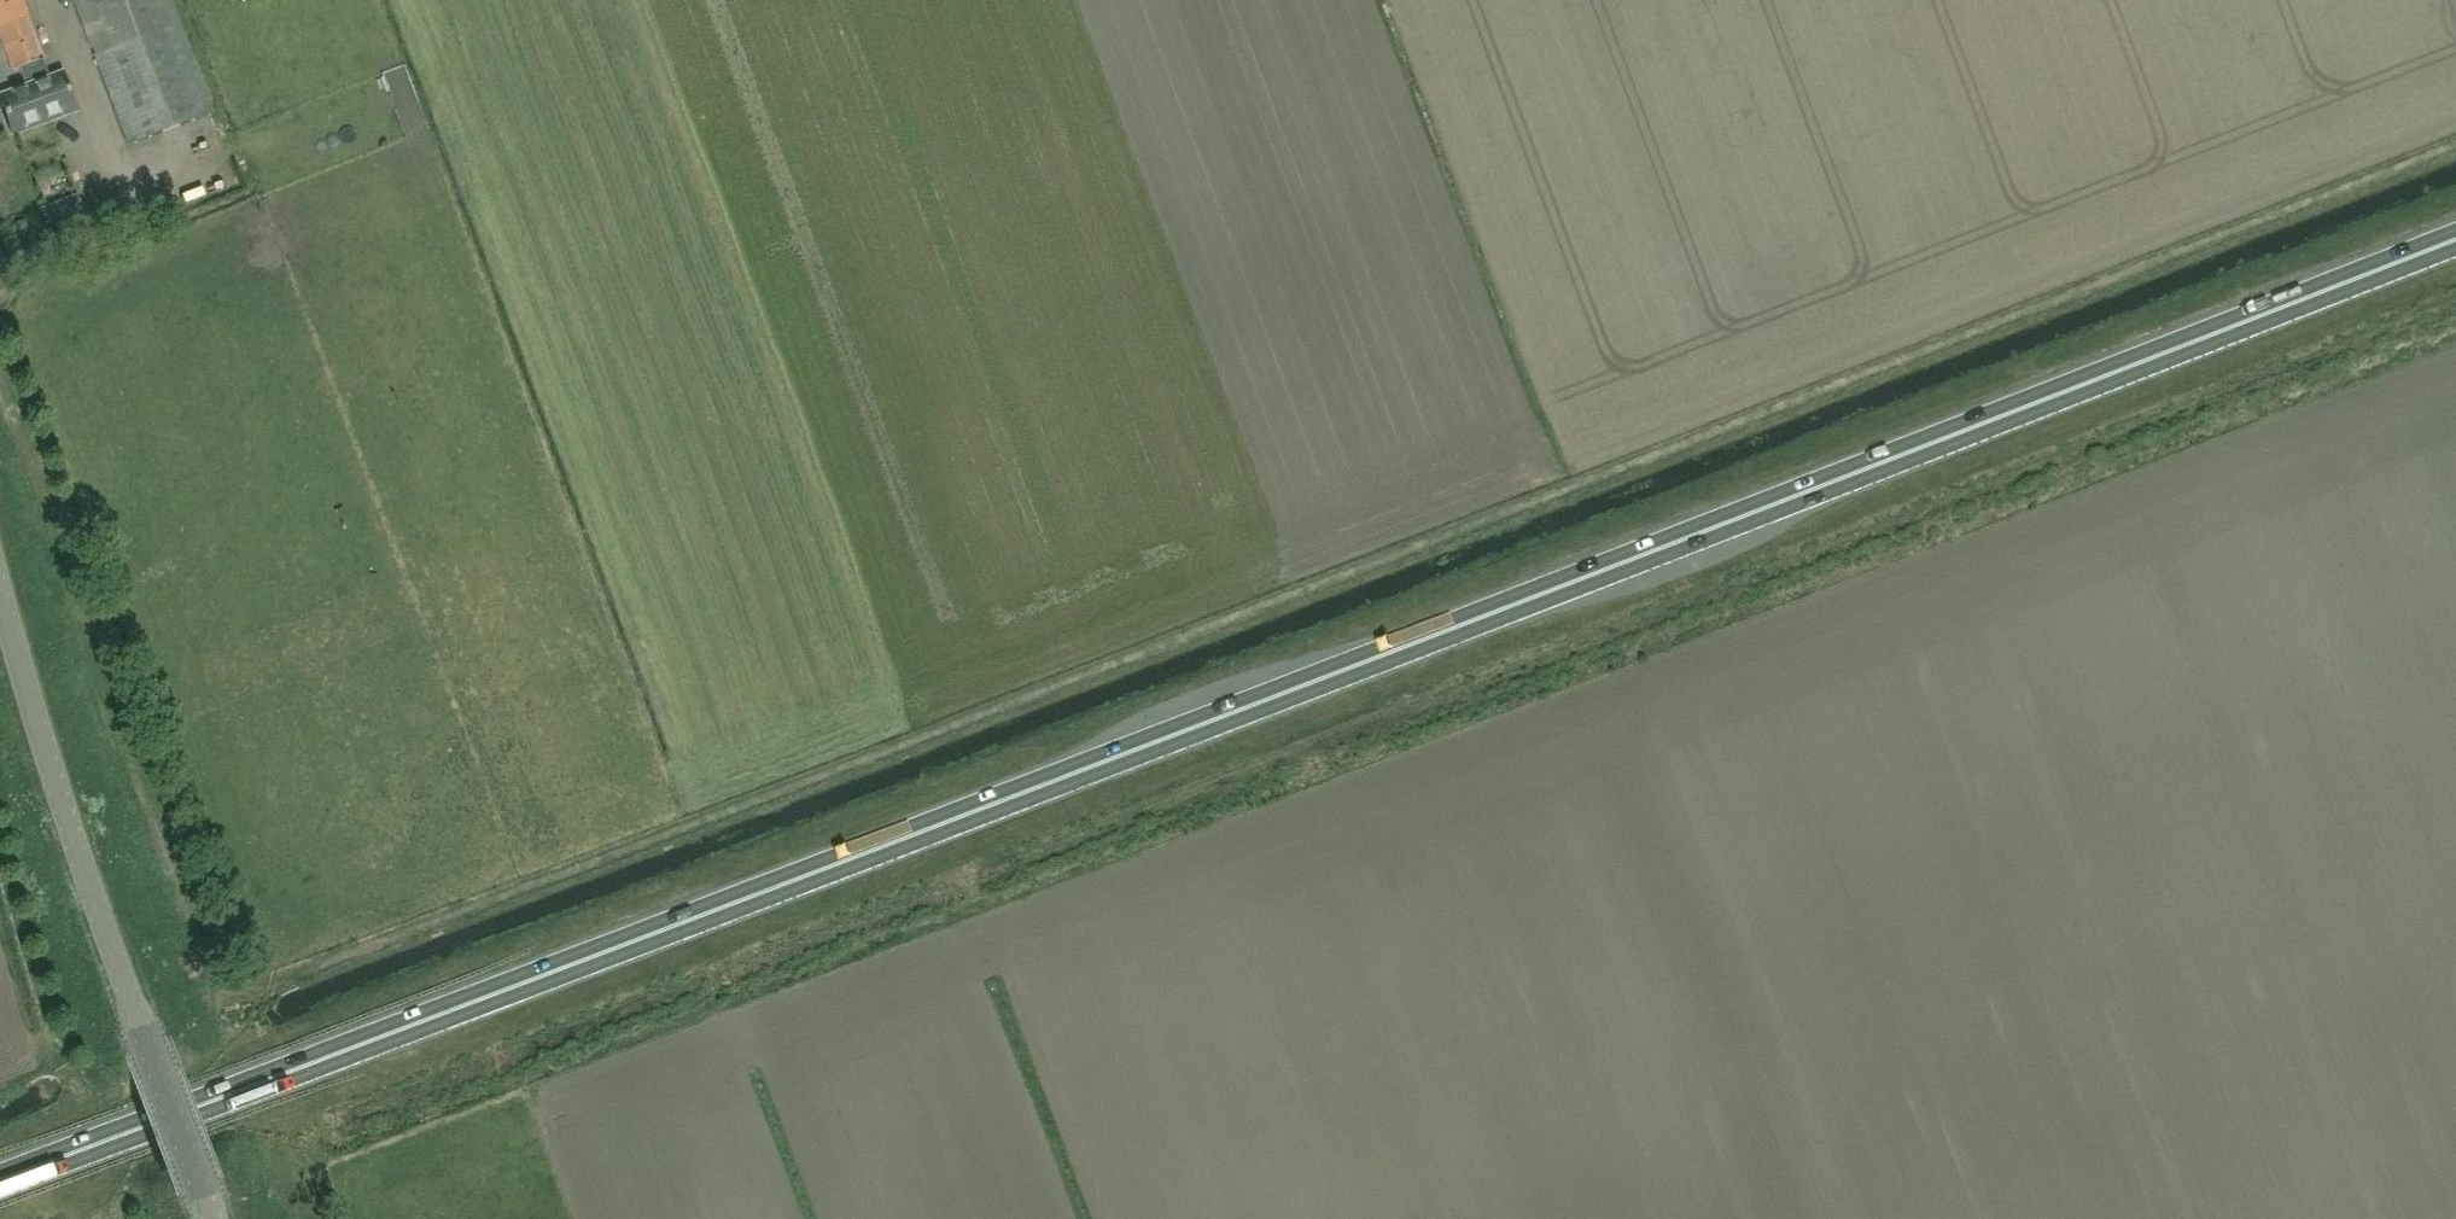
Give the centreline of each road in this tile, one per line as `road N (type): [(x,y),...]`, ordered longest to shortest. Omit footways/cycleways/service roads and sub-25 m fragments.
road 1 (trunk): [(0,1182),(2455,241)]
road 2 (unclassified): [(206,1218),(45,768),(0,609)]

